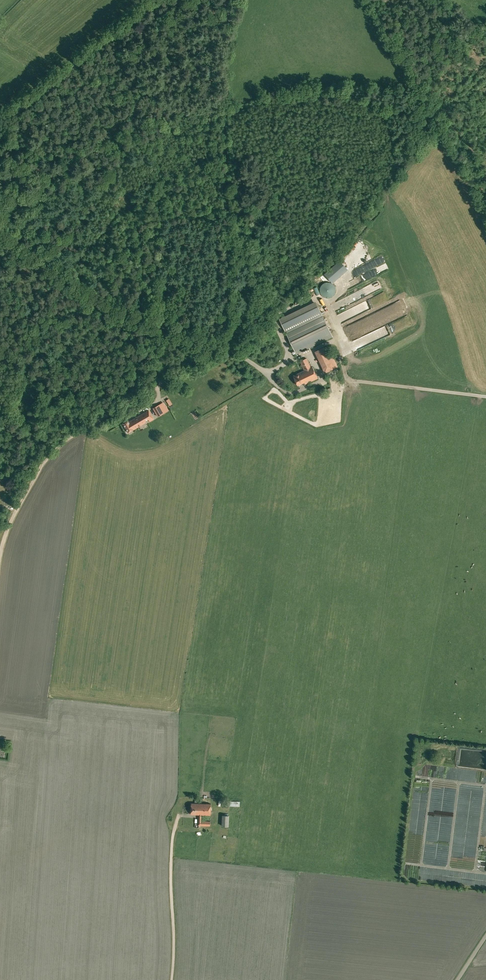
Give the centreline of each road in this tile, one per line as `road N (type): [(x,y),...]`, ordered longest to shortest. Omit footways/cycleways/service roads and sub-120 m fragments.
road 1 (track): [(0,552),(26,492),(62,444),(217,347)]
road 2 (unclassified): [(217,347),(99,302),(0,235)]
road 3 (track): [(228,106),(228,351)]
road 4 (tertiary): [(0,123),(159,0)]
road 5 (track): [(349,380),(485,396)]

